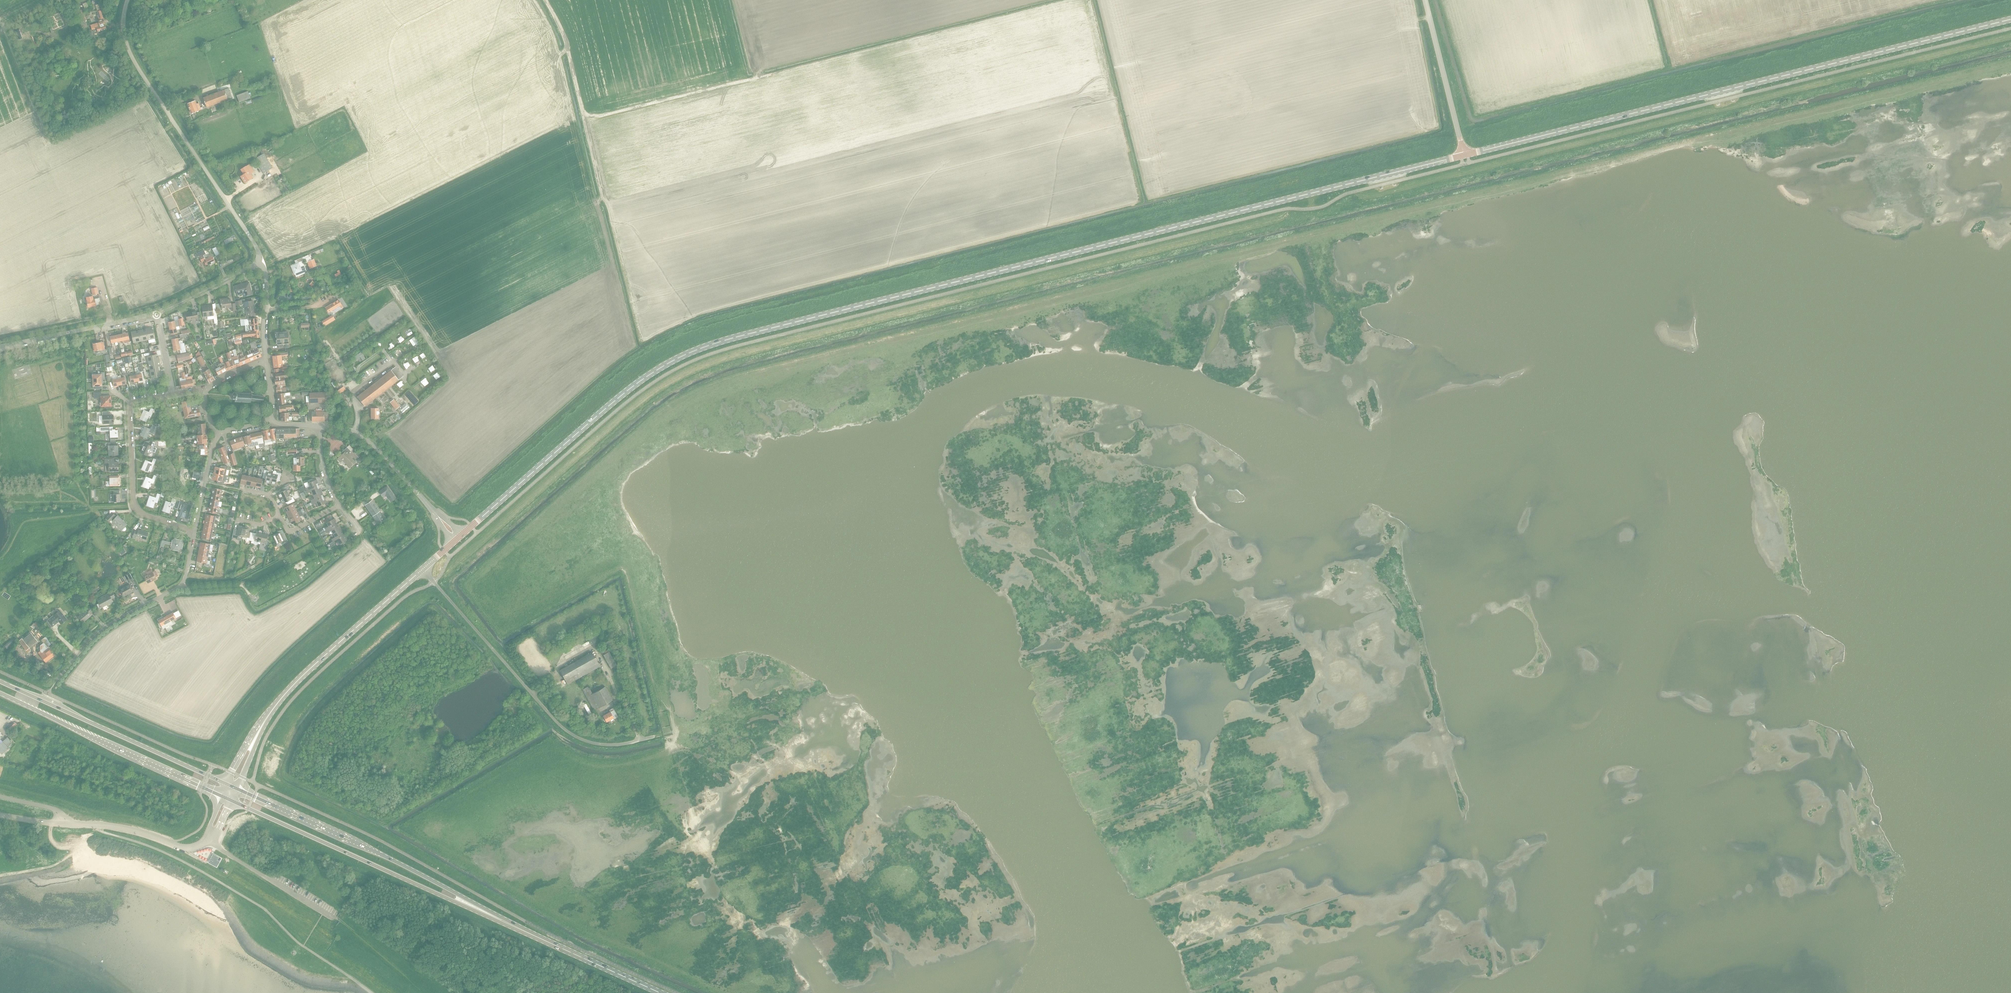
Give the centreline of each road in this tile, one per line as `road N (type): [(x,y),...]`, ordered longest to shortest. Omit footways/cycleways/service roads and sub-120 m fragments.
road 1 (secondary): [(460,537),(607,409),(697,350),(1464,155)]
road 2 (secondary): [(1464,155),(2010,19)]
road 3 (primary): [(534,936),(237,789)]
road 4 (primary): [(232,801),(534,936)]
road 5 (unclassified): [(663,731),(620,743),(576,737),(423,569)]
road 6 (unclassified): [(247,233),(130,53),(128,0)]
road 7 (primary): [(228,785),(0,682)]
road 8 (primary): [(0,693),(223,797)]
road 9 (residential): [(55,682),(114,620),(180,585),(195,531)]
road 10 (secondary): [(272,710),(423,569)]
road 11 (residential): [(195,531),(143,515),(133,499),(130,406),(164,396)]
road 12 (residential): [(0,347),(157,314)]
road 13 (unclassified): [(1464,155),(1425,0)]
road 14 (residential): [(435,512),(373,443),(321,426)]
road 15 (primary): [(660,992),(534,936)]
road 16 (residential): [(200,505),(172,477),(164,396)]

